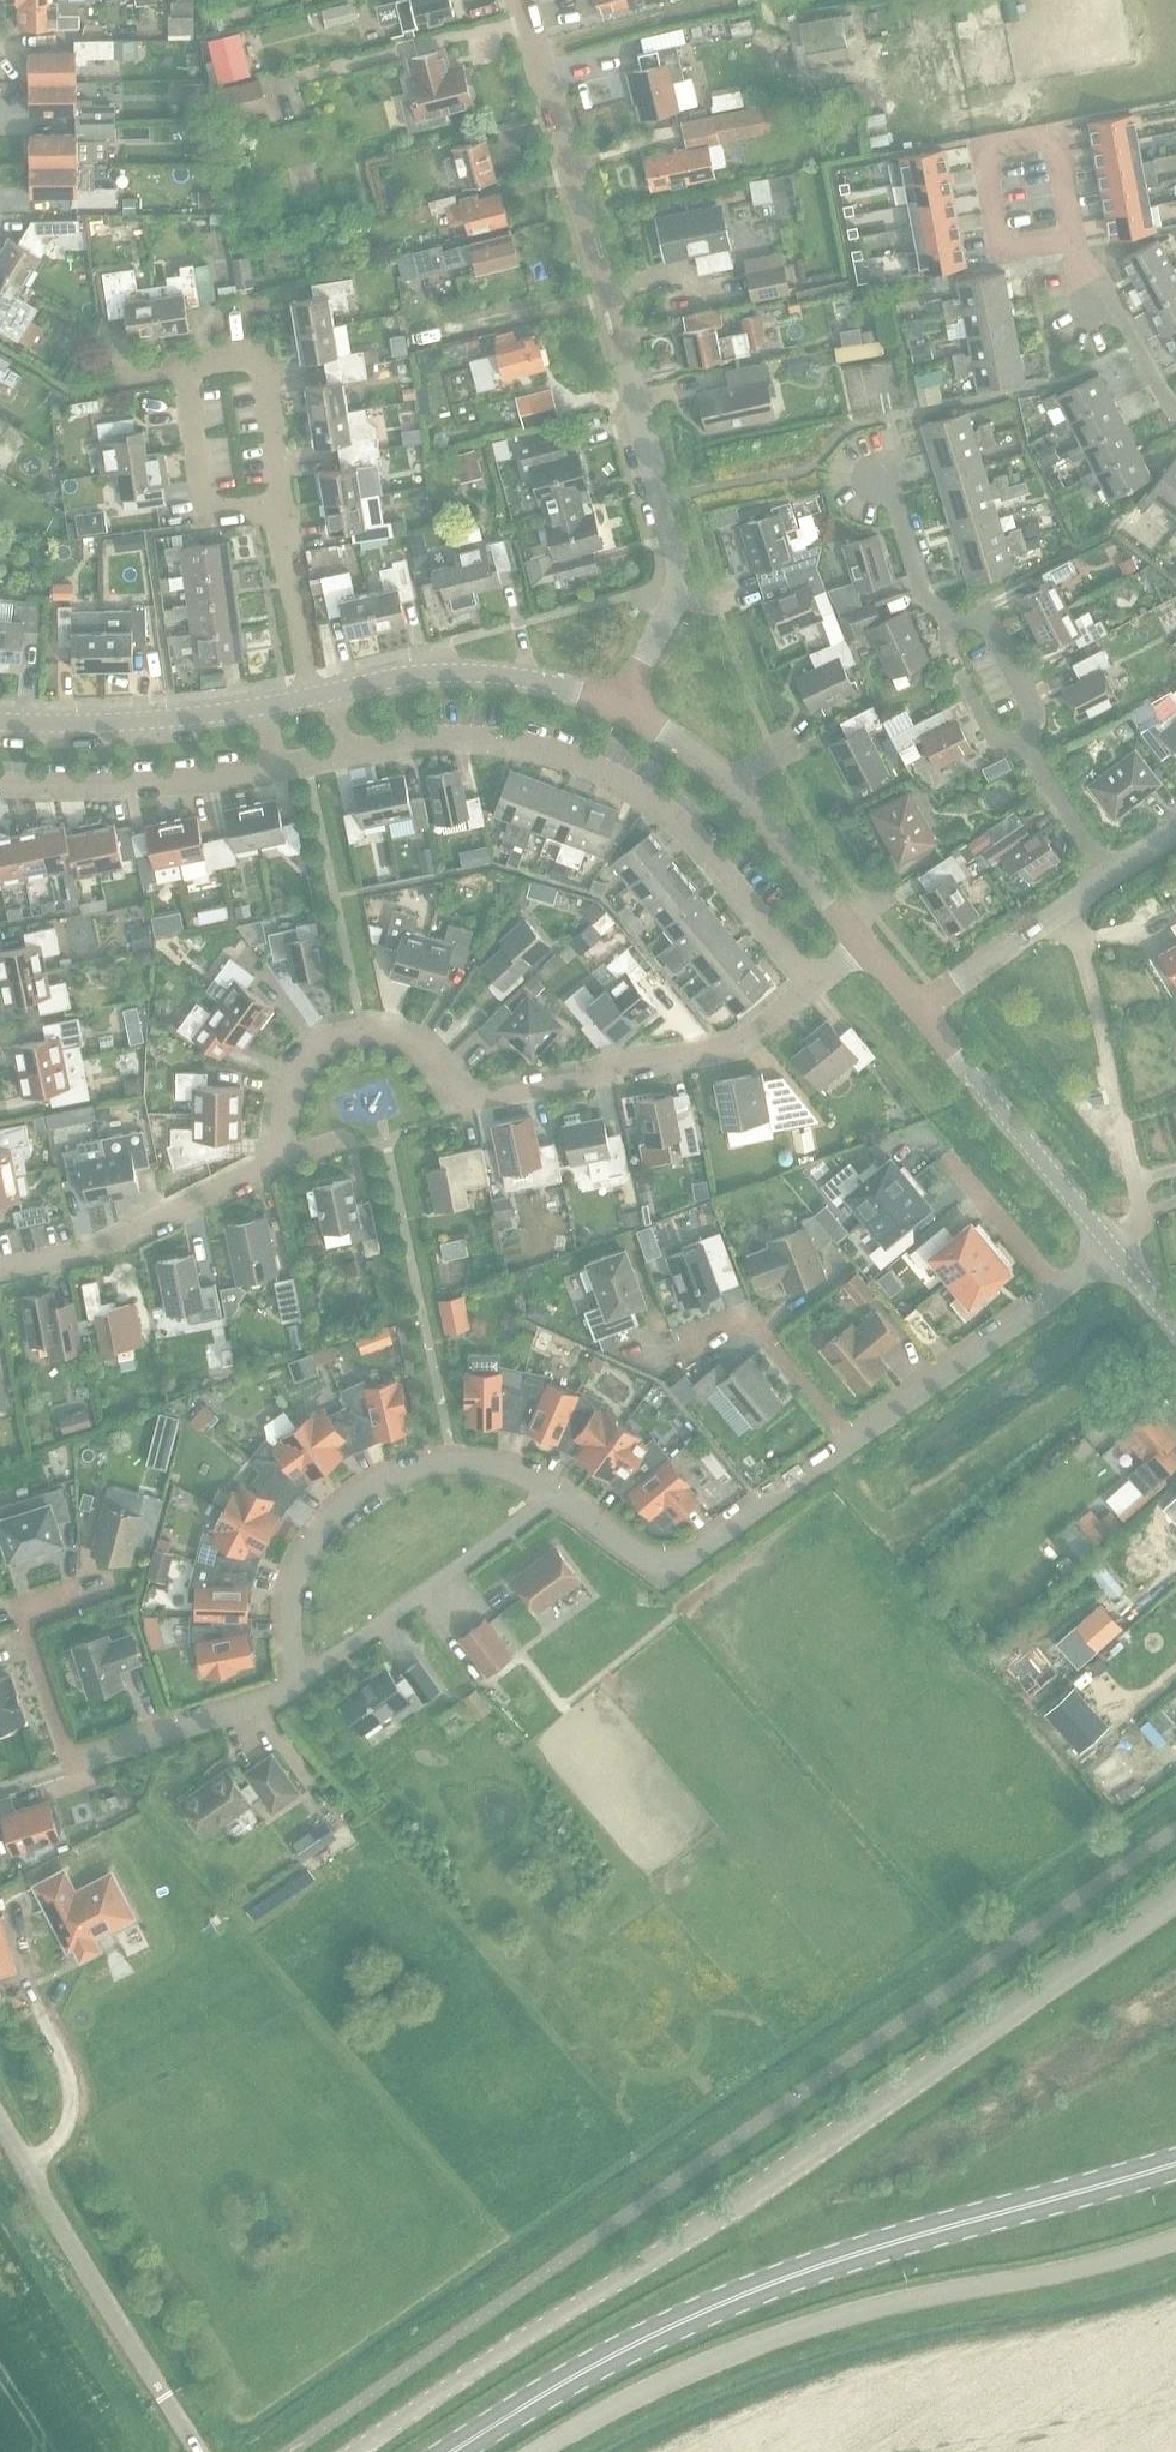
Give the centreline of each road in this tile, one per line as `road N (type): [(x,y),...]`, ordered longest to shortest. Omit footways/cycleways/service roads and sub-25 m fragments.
road 1 (unclassified): [(1175,1893),(674,2245),(353,2451)]
road 2 (primary): [(450,2451),(593,2365),(779,2279),(1175,2162)]
road 3 (residential): [(280,1153),(285,1090),(327,1035),(359,1026),(394,1033),(428,1054),(460,1107),(734,1046),(817,986)]
road 4 (unclassified): [(539,2451),(667,2380),(767,2340),(1175,2241)]
road 5 (residential): [(817,986),(664,805),(572,758),(453,739),(343,752)]
road 6 (residential): [(661,496),(619,344),(620,318),(585,251),(523,0)]
road 7 (residential): [(661,496),(799,470),(858,424),(1062,380),(1138,342)]
road 8 (residential): [(299,1677),(281,1694),(66,1765),(13,1601),(75,1582)]
road 9 (residential): [(299,1677),(295,1606),(312,1549),(336,1509),(400,1473),(453,1458),(515,1469),(555,1492)]
road 10 (residential): [(279,510),(259,363),(181,373),(209,522)]
road 11 (residential): [(199,2451),(0,2131)]
road 12 (residential): [(856,1436),(662,1573),(555,1492)]
road 13 (tertiary): [(866,943),(723,776),(624,705)]
road 14 (residential): [(1027,740),(1032,709),(990,626),(941,608),(924,592),(887,473)]
road 15 (residential): [(1081,235),(1061,132),(982,146),(1000,249),(1027,244)]
road 16 (residential): [(555,1492),(299,1677)]
road 17 (tertiary): [(1115,1250),(925,1008)]
road 18 (residential): [(0,1267),(96,1249),(280,1153)]
road 19 (tertiary): [(624,705),(513,679),(436,673),(332,692)]
road 20 (residential): [(274,764),(128,782),(0,776)]
road 21 (tertiary): [(265,705),(132,720),(0,718)]
road 22 (residential): [(1061,1289),(856,1436)]
road 23 (residential): [(856,1436),(750,1319),(679,1342)]
road 24 (residential): [(624,705),(678,581),(661,496)]
road 25 (residential): [(1115,1099),(1081,939),(1060,909)]
road 26 (residential): [(306,698),(279,510)]
road 27 (residential): [(946,1153),(1061,1289)]
road 28 (residential): [(925,1008),(1060,909)]
road 29 (residential): [(1105,874),(1027,740)]
road 30 (residential): [(1115,1250),(1140,1212),(1120,1122)]
road 31 (residential): [(1138,342),(1081,235)]

